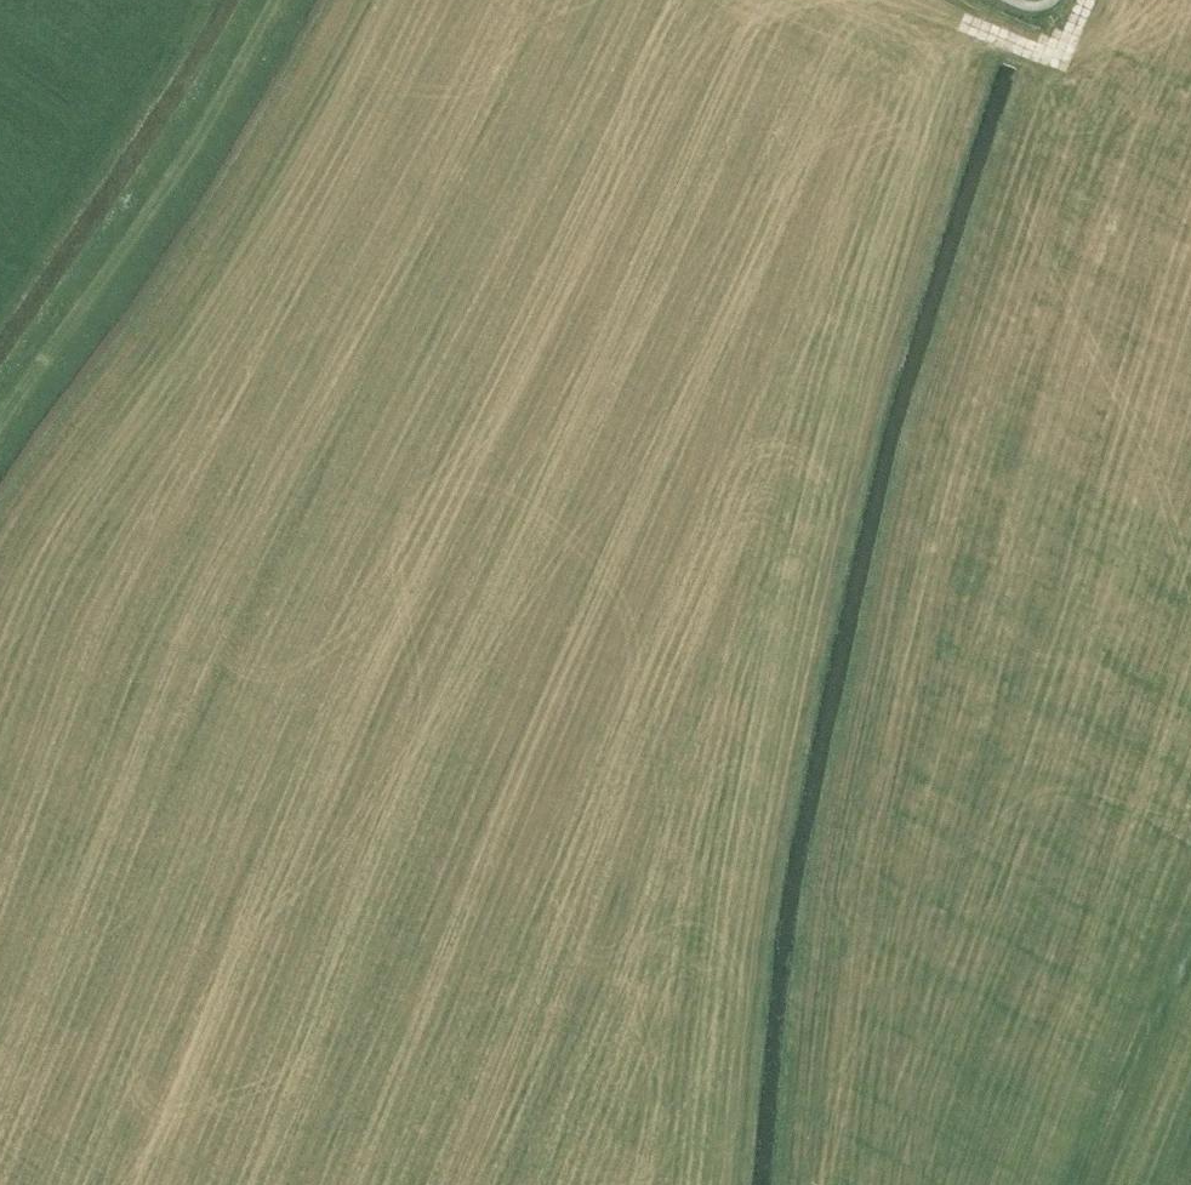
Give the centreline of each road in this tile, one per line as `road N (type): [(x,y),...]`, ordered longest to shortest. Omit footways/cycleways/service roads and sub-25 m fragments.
road 1 (track): [(271,0),(134,233),(0,423)]
road 2 (track): [(1084,0),(1066,44),(1039,53),(914,0)]

